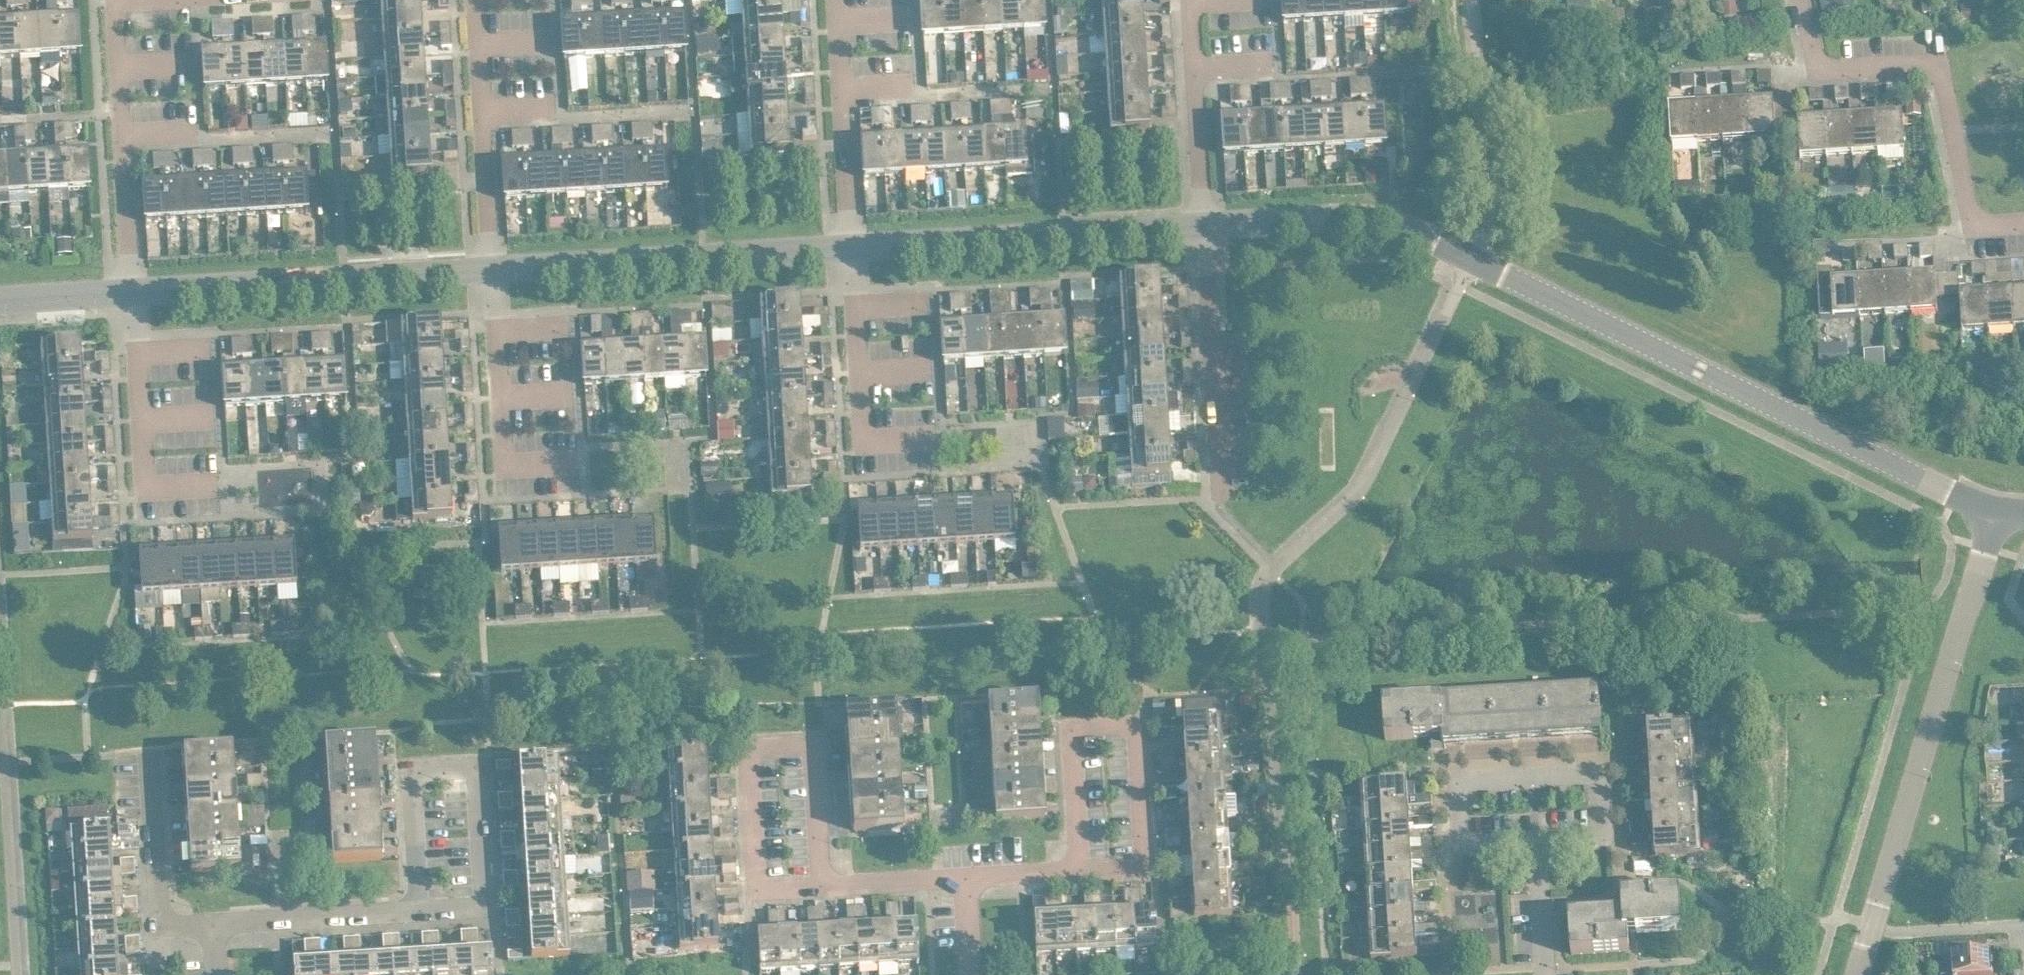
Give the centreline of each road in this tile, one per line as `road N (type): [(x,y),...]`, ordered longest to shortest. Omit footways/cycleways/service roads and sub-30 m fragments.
road 1 (tertiary): [(1208,221),(1328,213),(1406,221),(2000,509)]
road 2 (unclassified): [(1858,974),(2000,509)]
road 3 (residential): [(2023,221),(1988,223),(1972,205),(1946,81),(1932,60),(1819,63),(1803,0)]
road 4 (tertiary): [(136,288),(497,265)]
road 5 (tertiary): [(497,265),(854,243)]
road 6 (tertiary): [(854,243),(1208,221)]
road 7 (residential): [(824,882),(813,736),(755,738),(760,884)]
road 8 (residential): [(1539,839),(1467,843),(1463,774),(1600,767),(1604,835)]
road 9 (residential): [(1080,872),(1148,869),(1142,717),(1074,719)]
road 10 (residential): [(1224,496),(1208,221)]
road 11 (residential): [(220,921),(166,924),(156,746)]
road 12 (residential): [(488,750),(497,906),(424,910)]
road 13 (residential): [(424,910),(416,754),(488,750)]
road 14 (residential): [(424,910),(220,921)]
road 15 (residential): [(957,438),(863,443),(859,369)]
road 16 (residential): [(136,288),(125,127)]
road 17 (residential): [(497,265),(486,105)]
road 18 (residential): [(854,243),(847,84)]
road 19 (residential): [(1208,221),(1198,65)]
road 20 (residential): [(1074,719),(1080,872)]
road 21 (residential): [(824,882),(972,876)]
road 22 (residential): [(587,452),(509,457),(505,390)]
road 23 (residential): [(227,477),(148,482),(144,418)]
road 24 (tertiary): [(0,296),(136,288)]
road 25 (residential): [(1539,839),(1546,974)]

